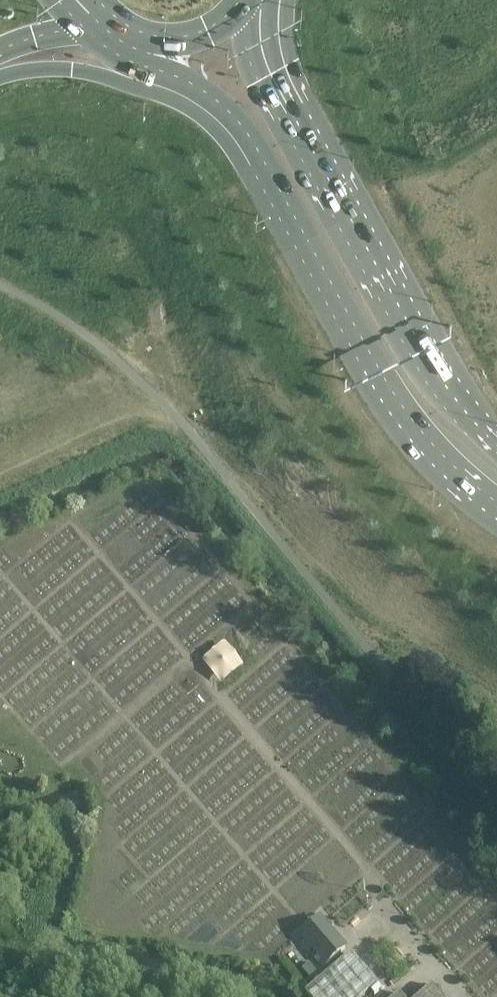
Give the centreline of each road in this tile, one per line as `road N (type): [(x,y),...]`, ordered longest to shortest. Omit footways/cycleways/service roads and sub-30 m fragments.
road 1 (primary): [(268,182),(387,395),(436,459),(496,510)]
road 2 (primary): [(496,445),(446,387),(298,125)]
road 3 (motorway): [(0,77),(67,70),(167,99),(203,120),(244,168),(268,182)]
road 4 (primary): [(108,33),(135,59),(192,79),(237,110),(265,148),(268,182)]
road 5 (motorway): [(0,105),(189,0)]
road 6 (trunk): [(108,33),(188,40),(227,21),(244,0)]
road 7 (primary): [(298,125),(265,56),(263,0)]
road 8 (primary): [(298,125),(308,100),(287,43),(289,0)]

